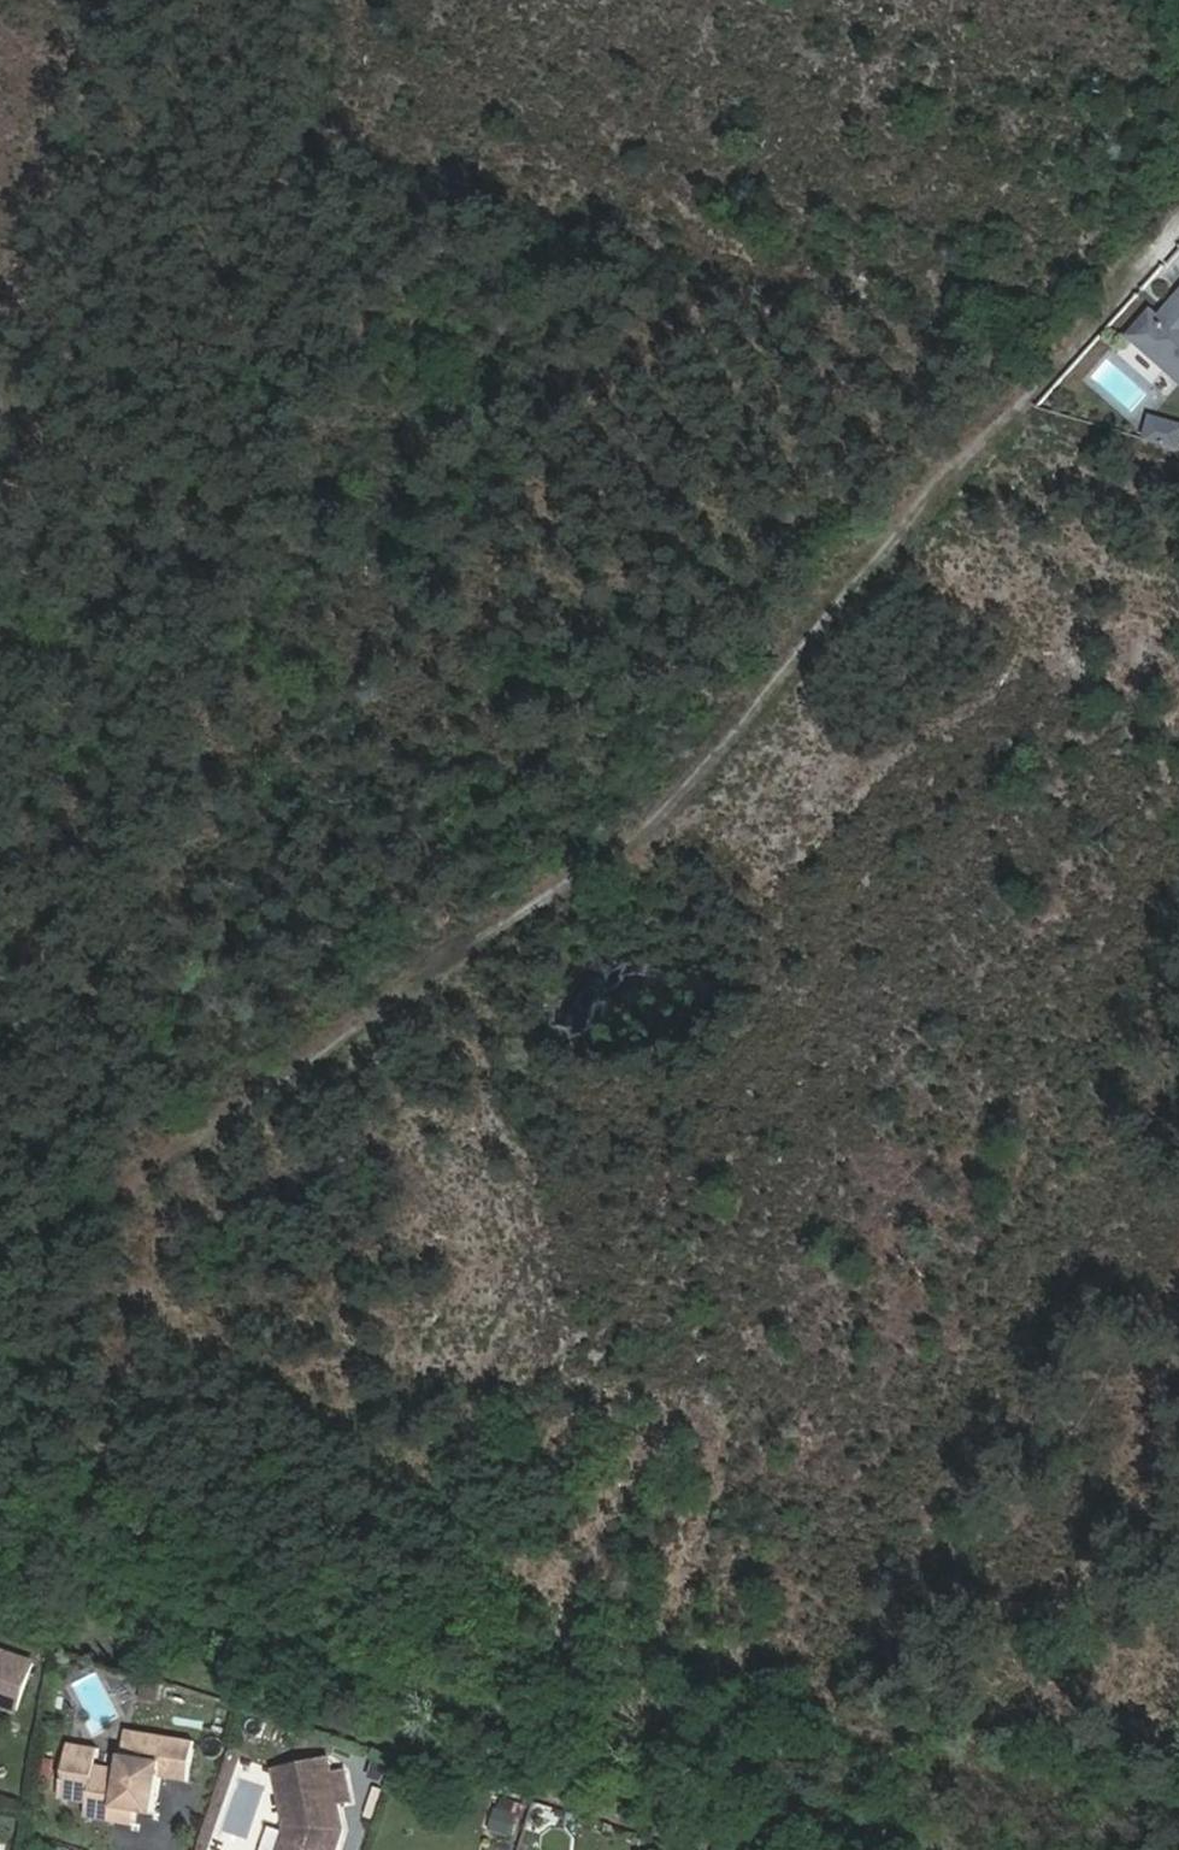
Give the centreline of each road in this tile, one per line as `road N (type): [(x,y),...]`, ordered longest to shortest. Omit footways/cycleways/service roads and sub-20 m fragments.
road 1 (track): [(586,878),(649,828),(977,443),(1178,224)]

